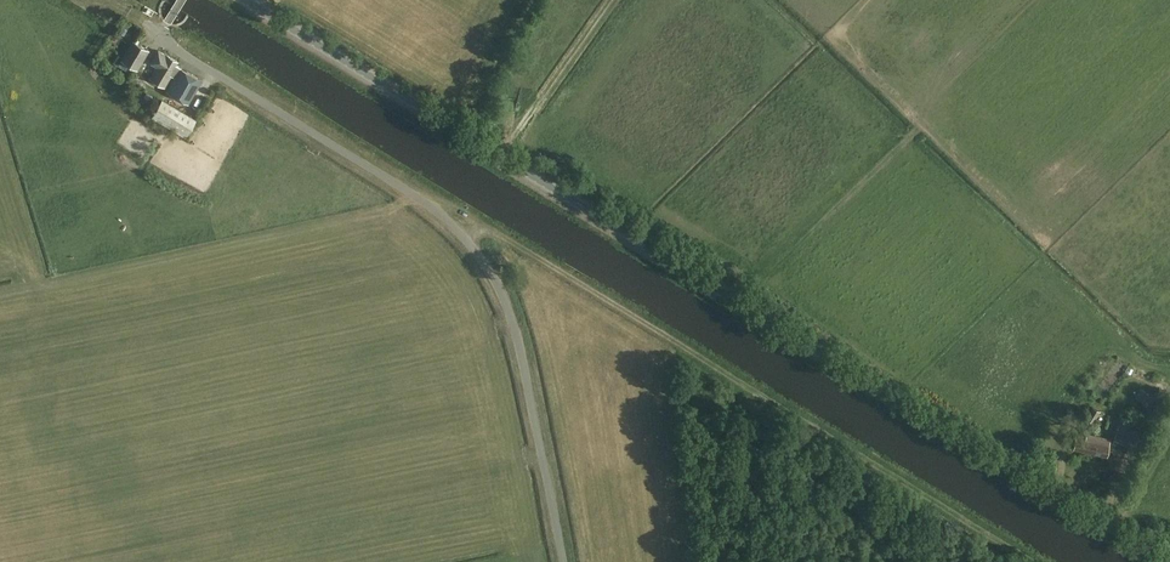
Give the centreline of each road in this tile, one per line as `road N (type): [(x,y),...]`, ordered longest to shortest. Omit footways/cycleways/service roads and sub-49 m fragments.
road 1 (unclassified): [(1165,561),(243,0)]
road 2 (unclassified): [(564,561),(508,305),(484,263),(429,207),(160,36),(182,0)]
road 3 (track): [(1025,561),(498,236),(483,232),(466,241)]

